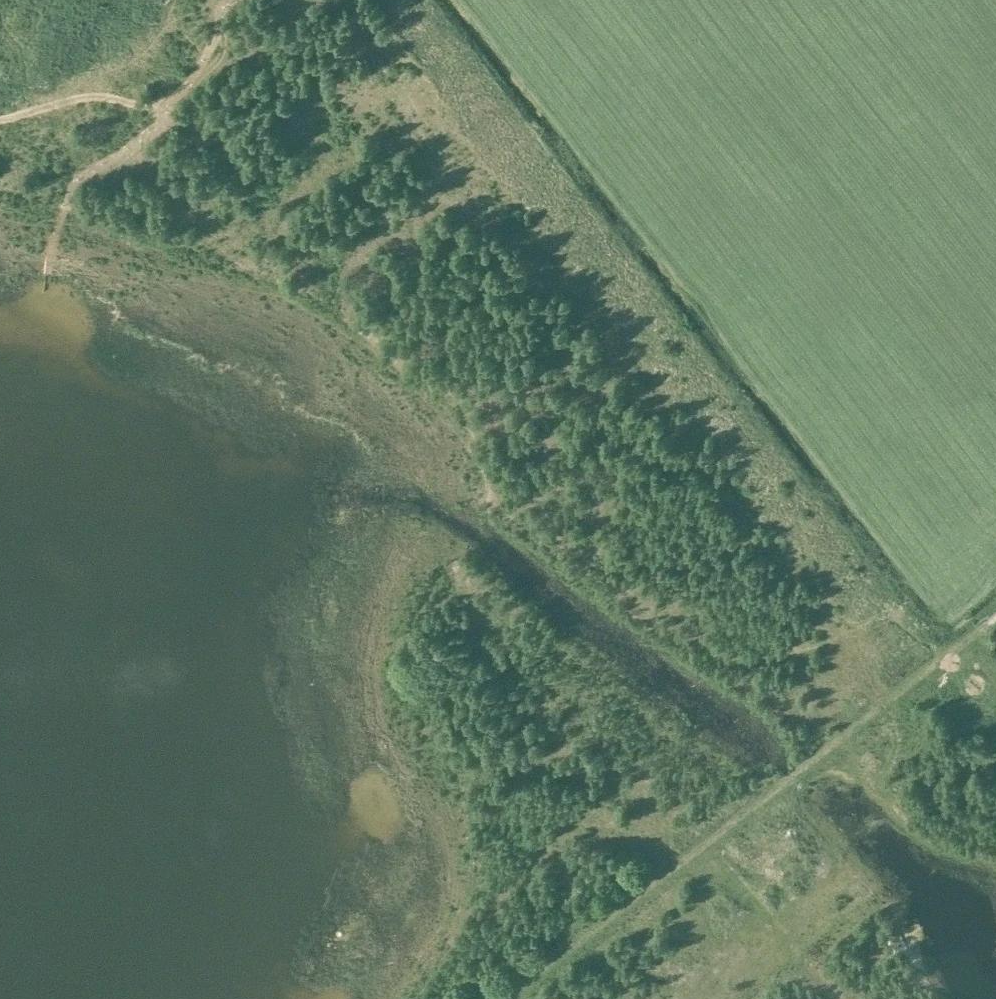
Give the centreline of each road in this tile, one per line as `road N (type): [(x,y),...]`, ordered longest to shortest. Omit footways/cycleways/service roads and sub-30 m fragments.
road 1 (track): [(995,676),(968,639),(504,998)]

